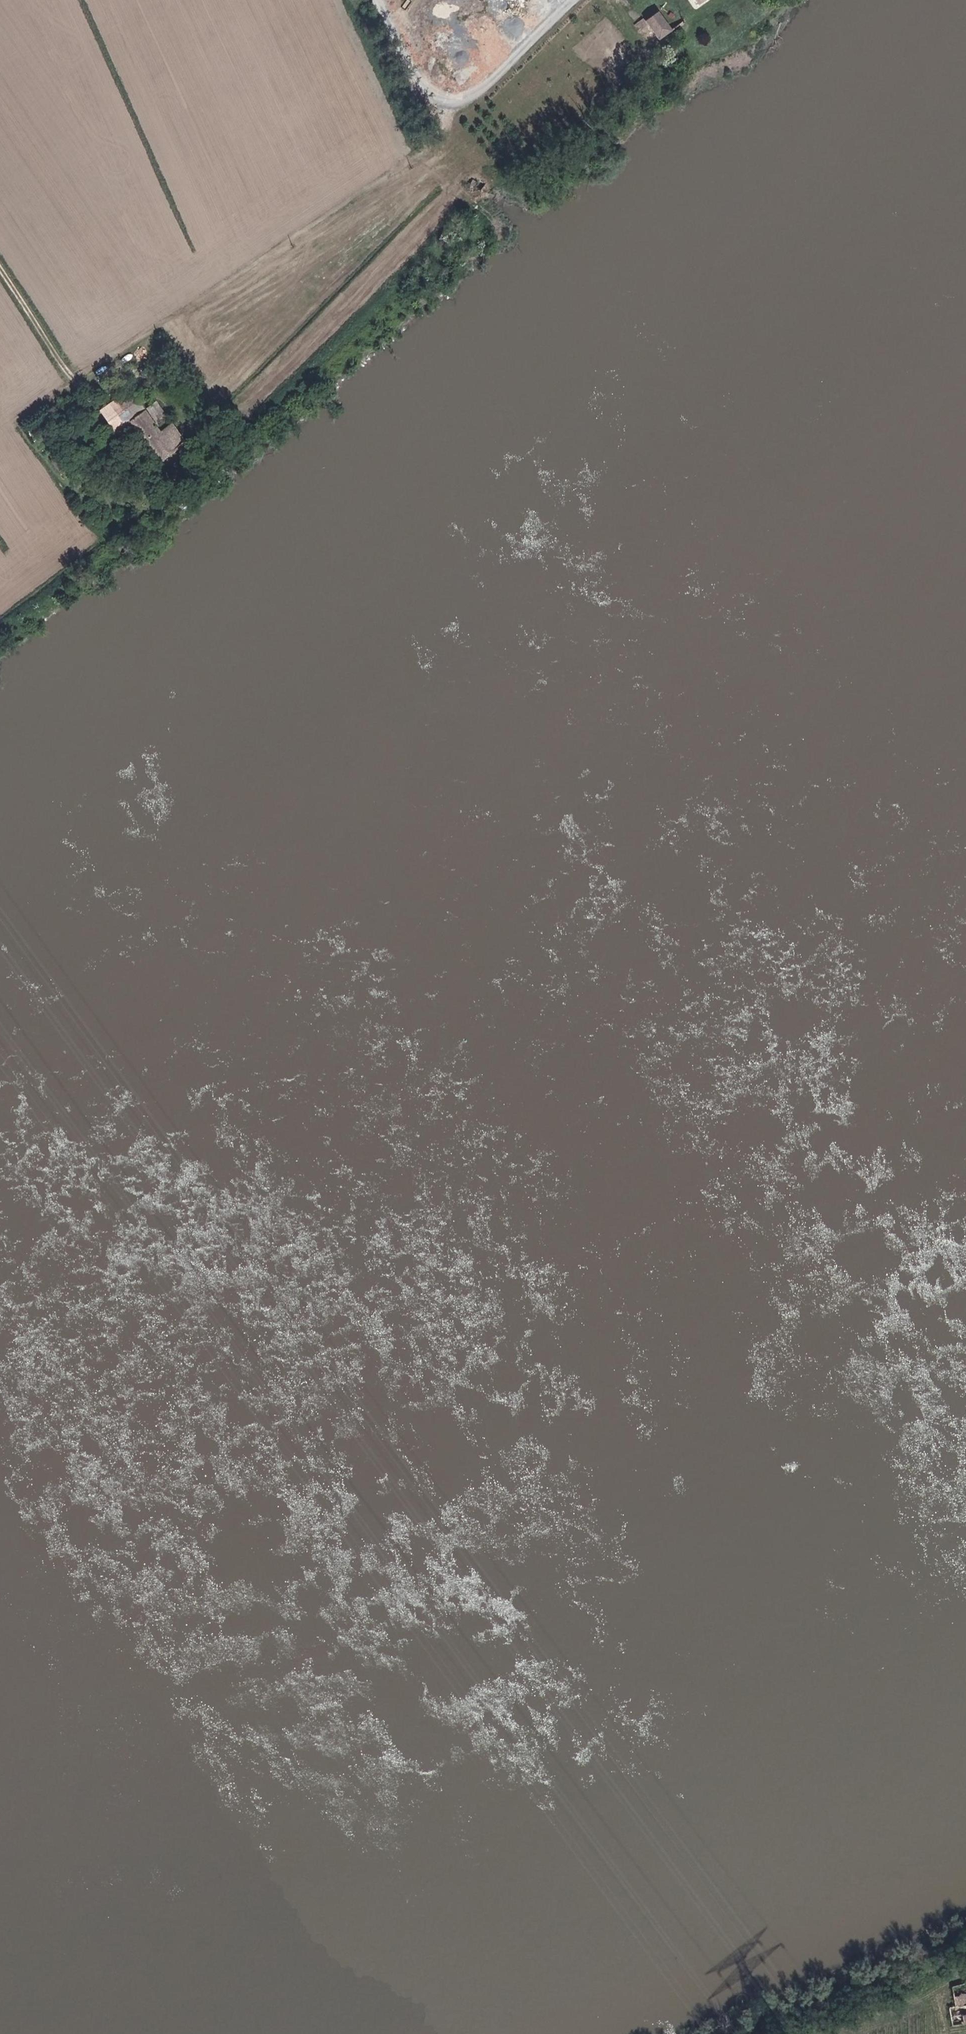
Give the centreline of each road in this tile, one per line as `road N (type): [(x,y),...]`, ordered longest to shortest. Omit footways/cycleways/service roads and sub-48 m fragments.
road 1 (track): [(80,379),(0,261)]

